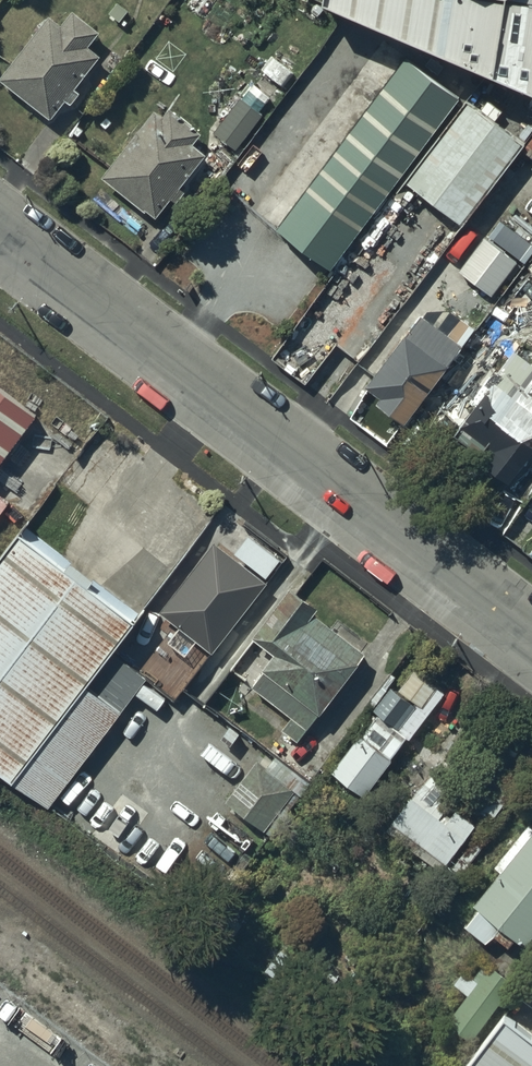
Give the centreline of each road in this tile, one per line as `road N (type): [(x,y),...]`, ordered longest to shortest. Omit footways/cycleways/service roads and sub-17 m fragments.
road 1 (unclassified): [(531,649),(0,241)]

